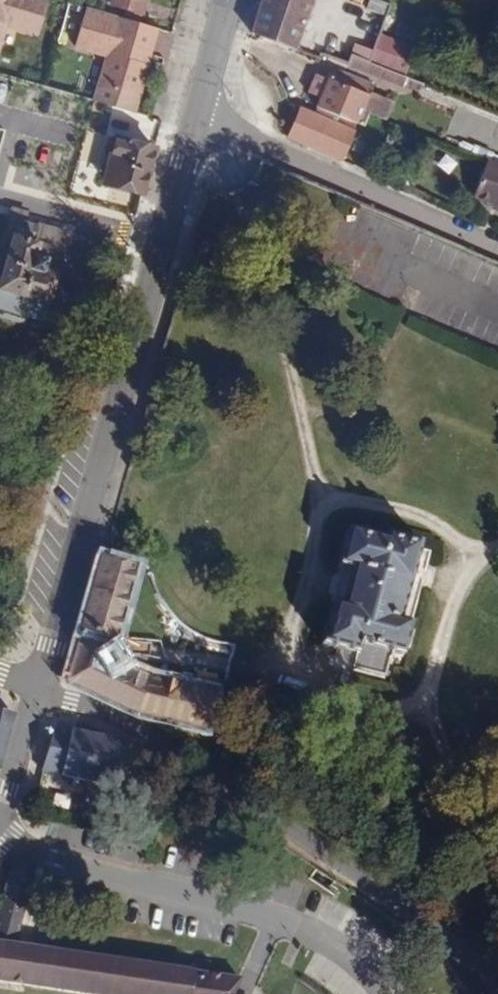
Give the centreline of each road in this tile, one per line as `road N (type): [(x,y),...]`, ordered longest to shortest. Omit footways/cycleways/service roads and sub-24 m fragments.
road 1 (unclassified): [(39,685),(7,791),(10,841),(291,921),(353,957),(384,993)]
road 2 (unclassified): [(39,685),(182,752),(318,837),(450,932),(487,993)]
road 3 (residential): [(39,685),(169,230)]
road 4 (unclassified): [(497,252),(197,120)]
road 5 (residential): [(169,230),(0,191)]
road 6 (residential): [(197,120),(230,0)]

